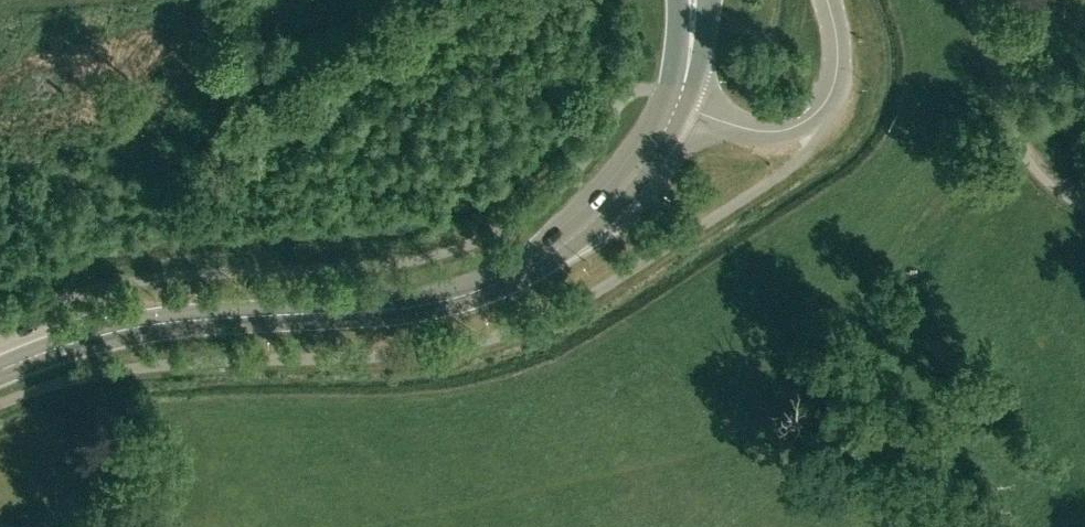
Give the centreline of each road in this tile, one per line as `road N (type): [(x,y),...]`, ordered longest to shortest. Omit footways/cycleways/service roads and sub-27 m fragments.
road 1 (tertiary): [(0,369),(118,330),(192,318),(389,310),(495,285),(602,212),(646,159),(677,104)]
road 2 (unclassified): [(677,104),(762,131),(799,127),(832,89),(836,33),(827,0)]

